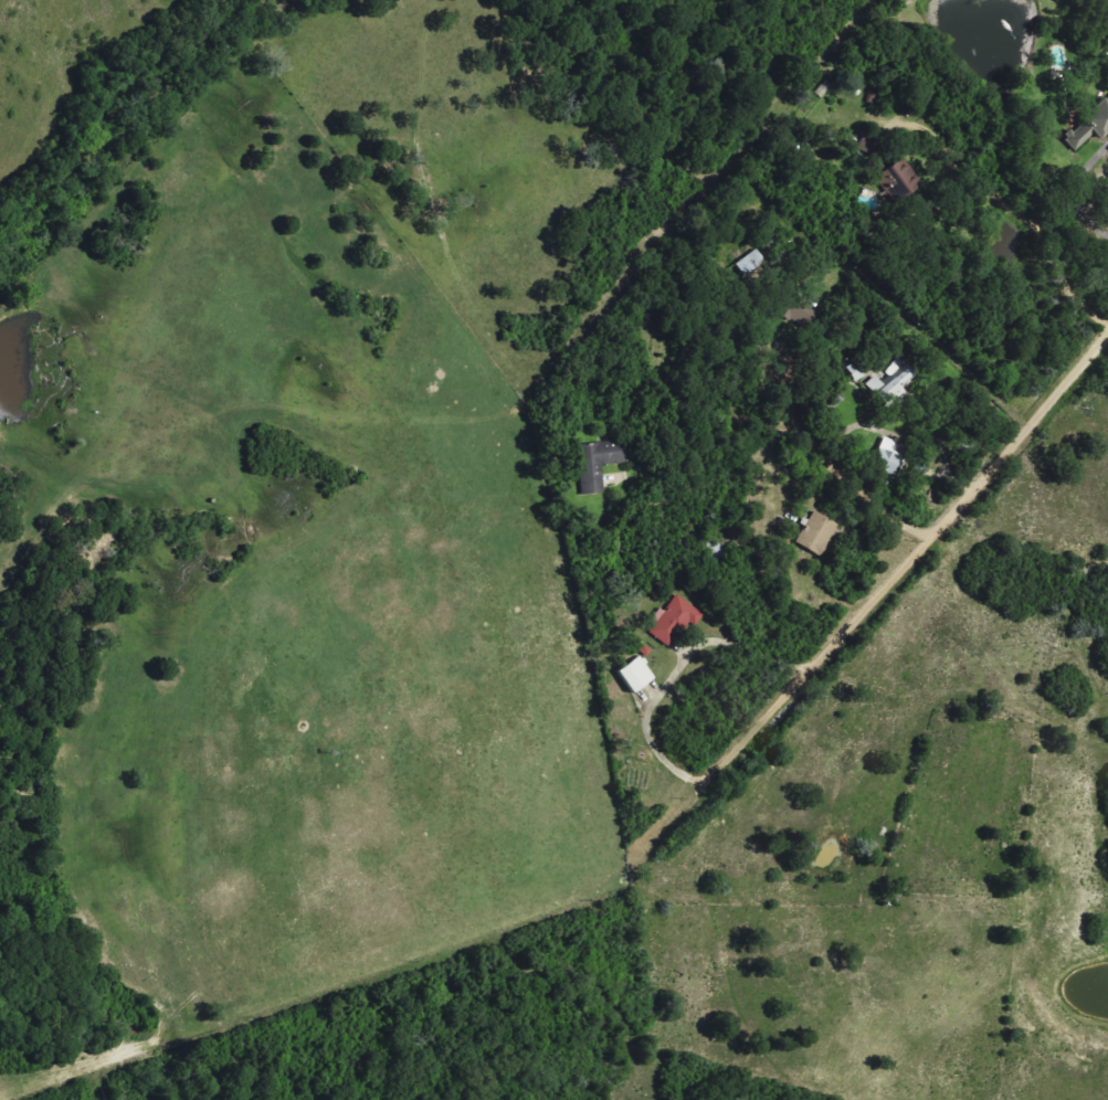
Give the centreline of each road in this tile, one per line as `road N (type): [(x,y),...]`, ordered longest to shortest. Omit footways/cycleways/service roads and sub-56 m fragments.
road 1 (residential): [(1107,347),(812,673)]
road 2 (residential): [(927,544),(805,435),(779,382)]

